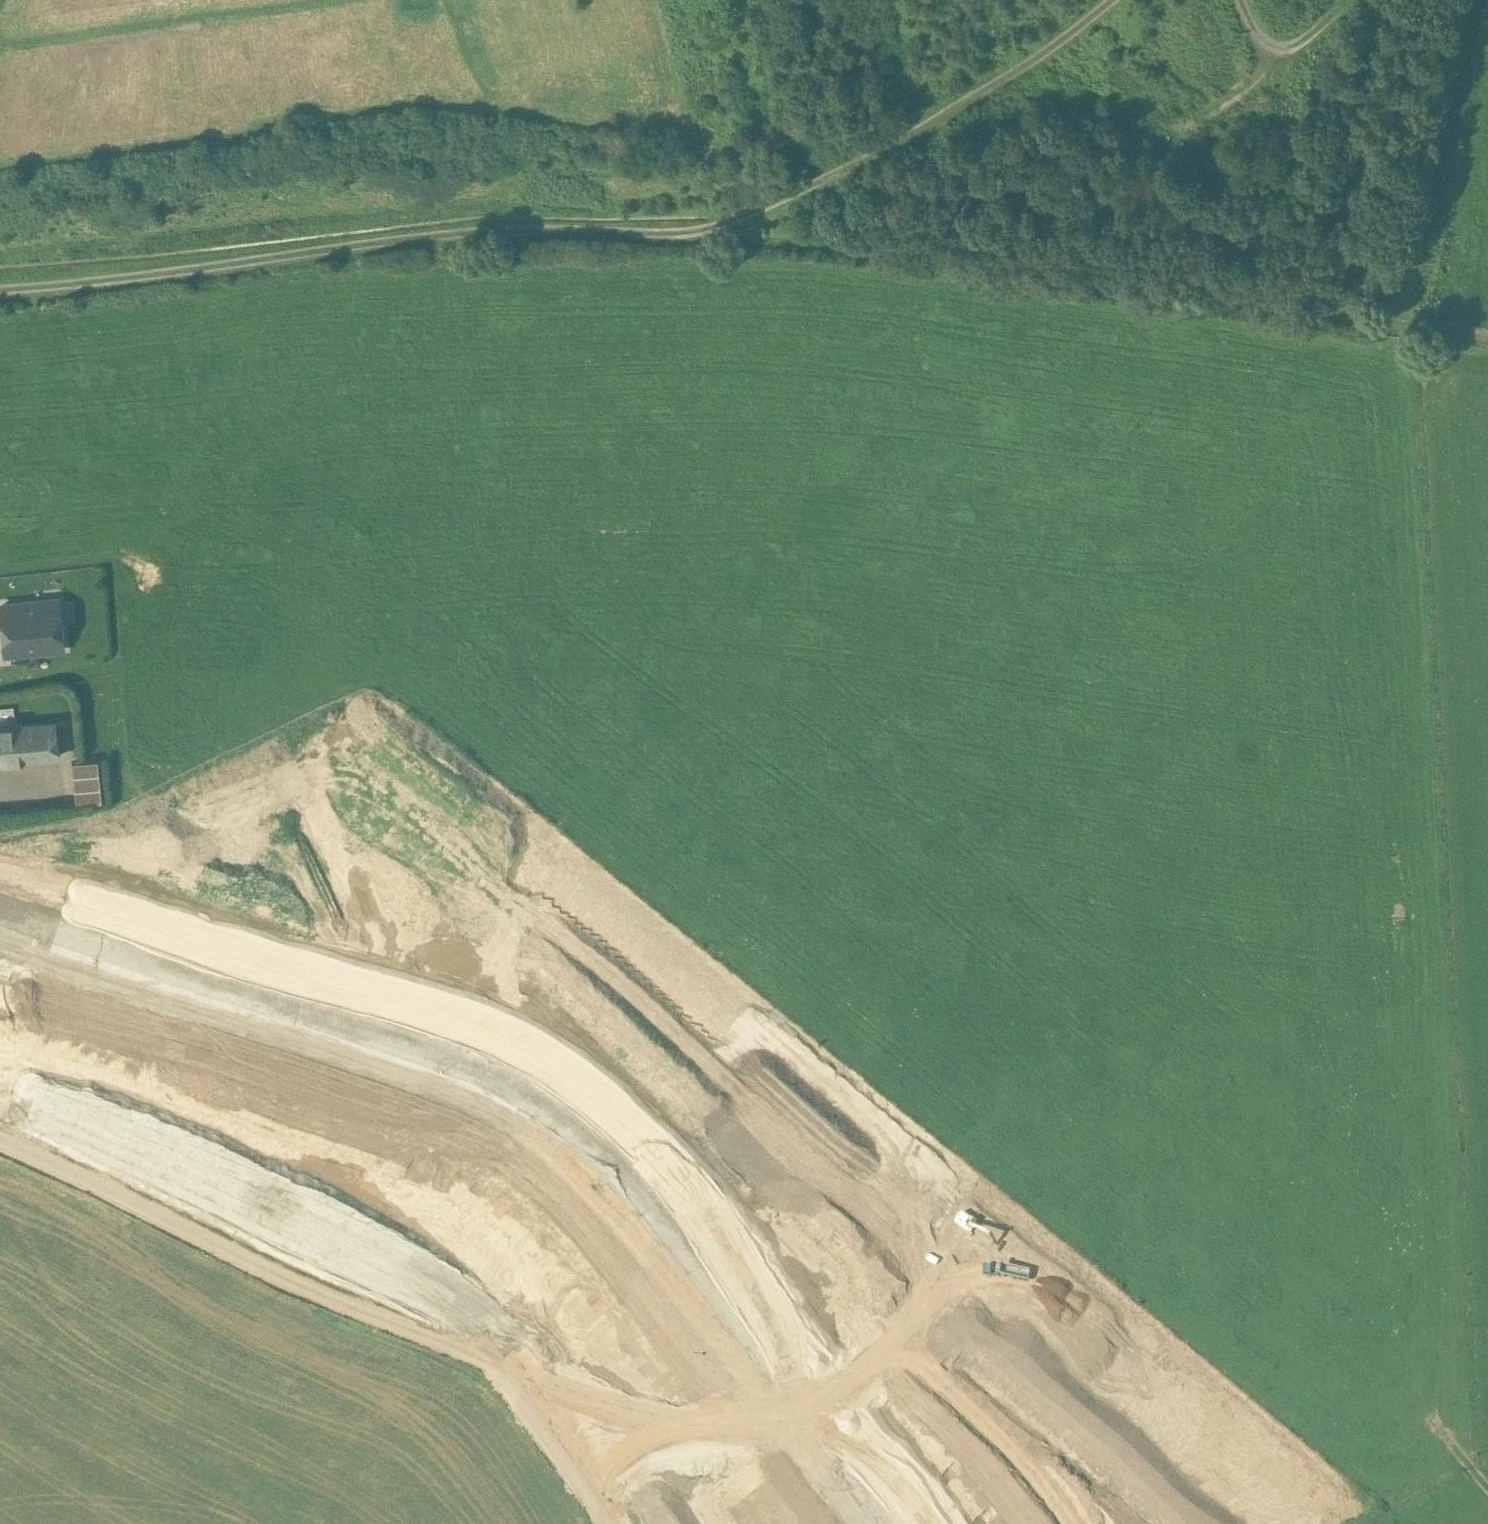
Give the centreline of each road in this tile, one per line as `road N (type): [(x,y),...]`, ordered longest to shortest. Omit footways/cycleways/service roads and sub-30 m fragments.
road 1 (unclassified): [(0,893),(172,960),(450,1047),(542,1087),(609,1136),(721,1269),(908,1523)]

